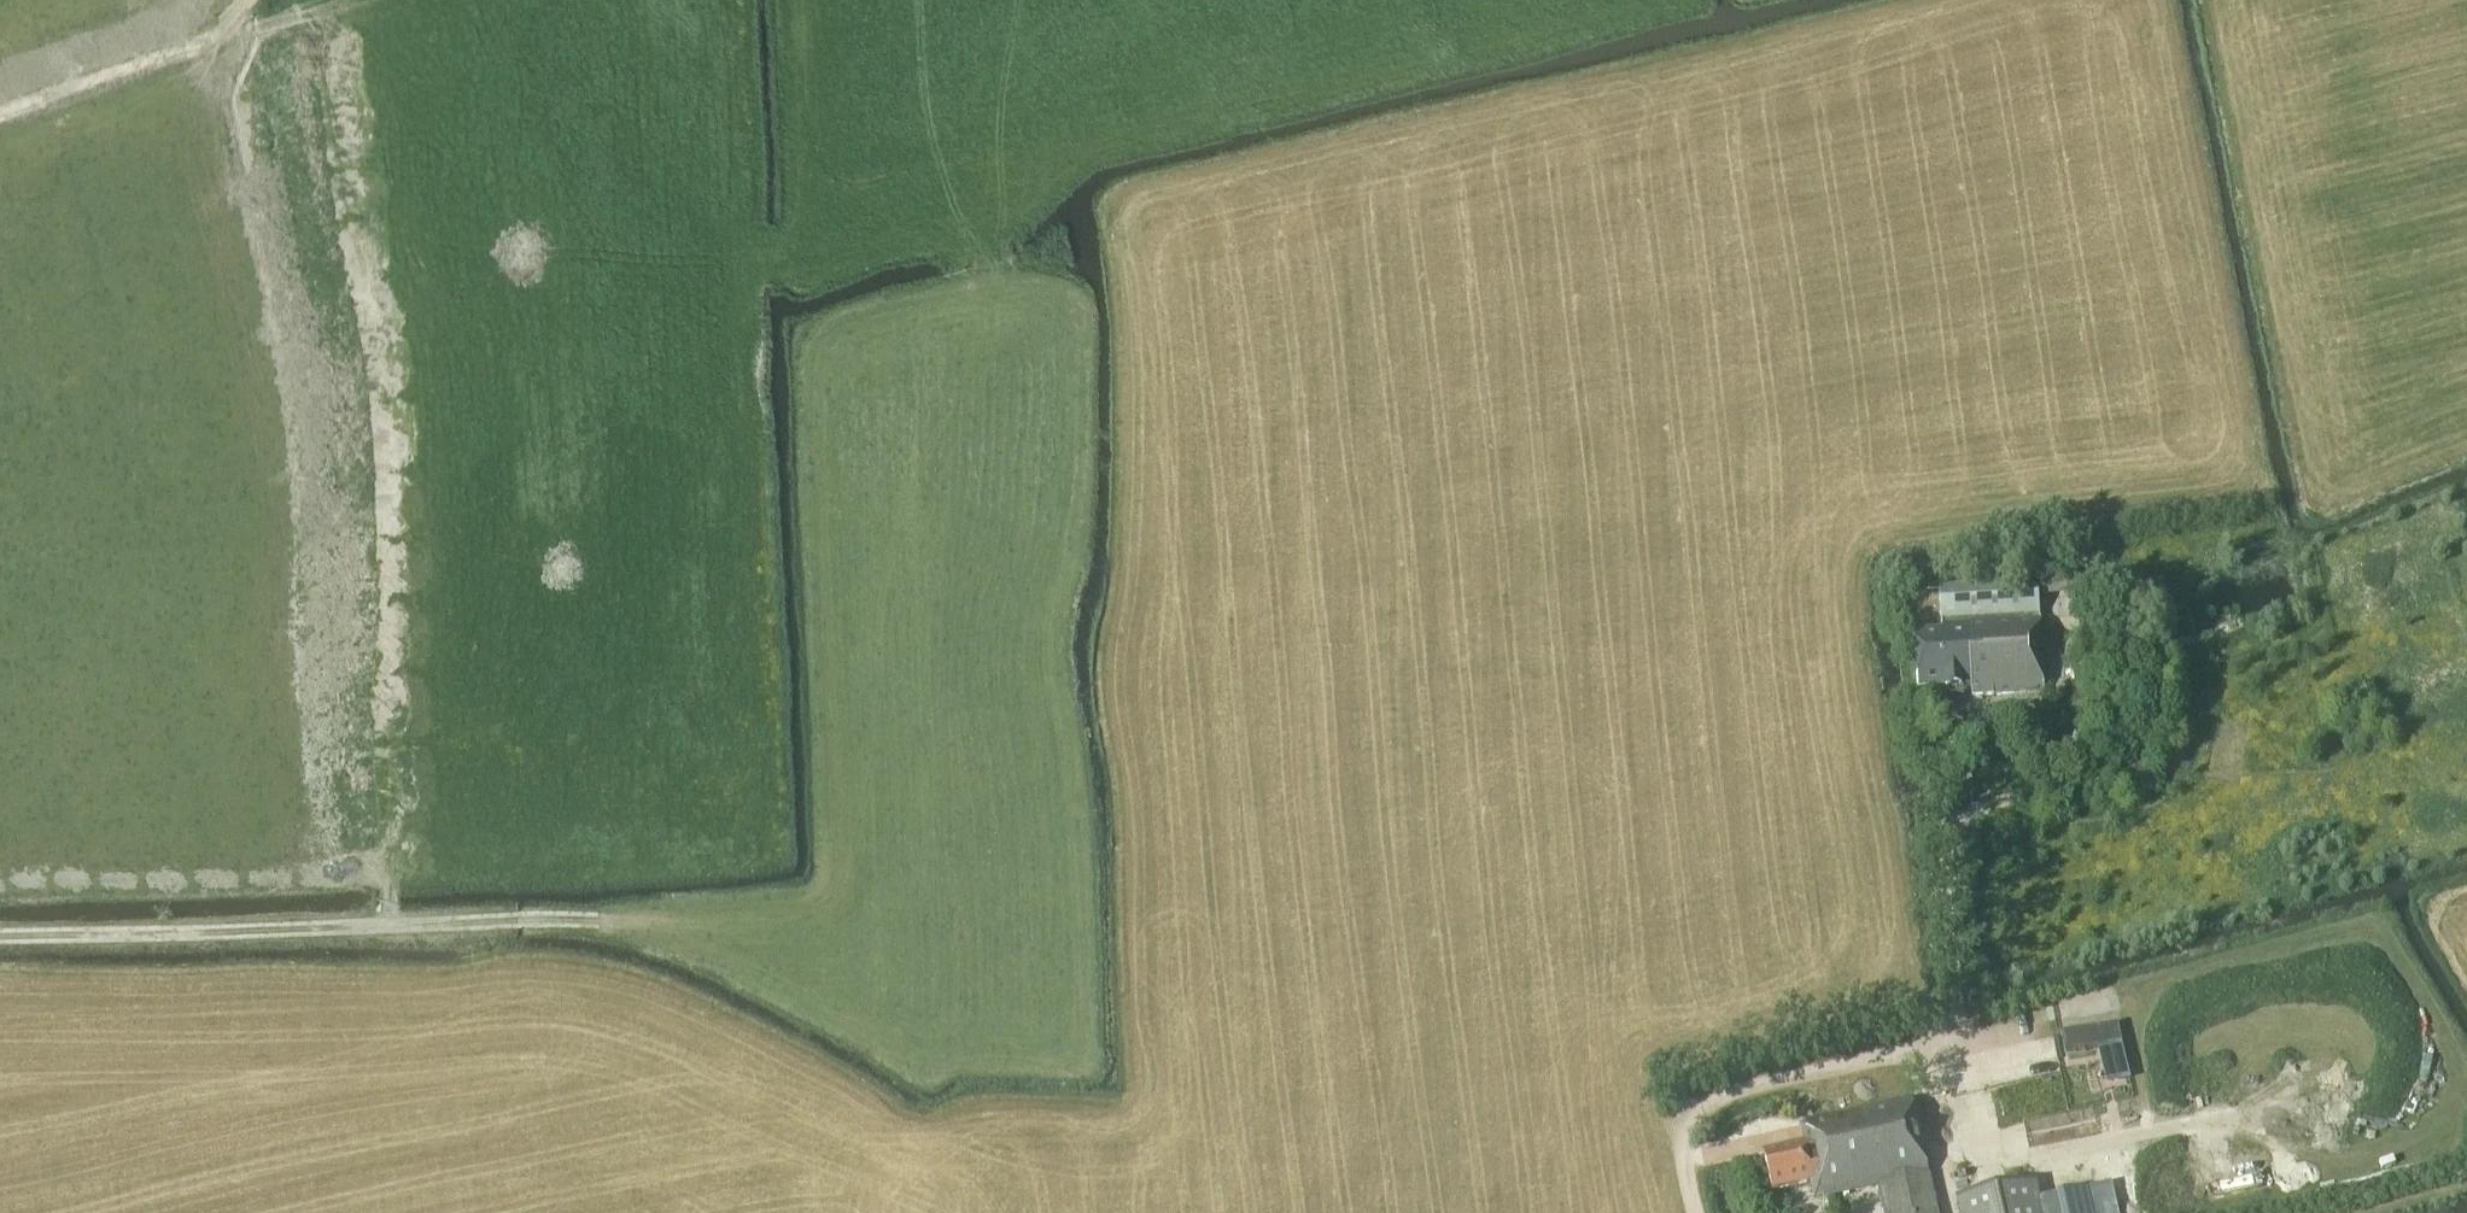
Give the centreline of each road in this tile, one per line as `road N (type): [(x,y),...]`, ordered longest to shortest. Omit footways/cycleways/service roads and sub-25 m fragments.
road 1 (track): [(0,939),(615,924)]
road 2 (track): [(0,114),(205,43),(250,0)]

